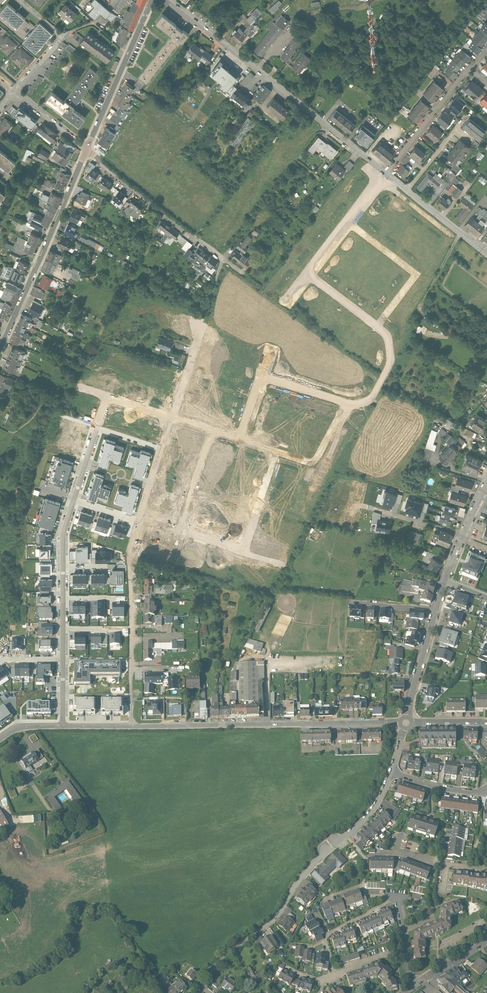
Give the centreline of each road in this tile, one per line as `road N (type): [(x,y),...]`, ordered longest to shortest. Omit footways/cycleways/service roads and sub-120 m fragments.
road 1 (tertiary): [(169,0),(386,172)]
road 2 (residential): [(212,429),(180,530),(243,551),(276,452)]
road 3 (residential): [(131,726),(401,724)]
road 4 (residential): [(347,222),(416,274),(376,326),(308,273)]
road 5 (residential): [(0,350),(86,151)]
road 6 (residential): [(137,520),(128,552),(131,726)]
road 7 (residential): [(198,992),(221,960),(275,921),(327,843)]
road 8 (residential): [(276,452),(317,459),(346,403),(262,377)]
road 9 (residential): [(86,151),(223,258)]
road 10 (residential): [(86,151),(154,0)]
road 11 (residential): [(62,660),(63,535),(73,499)]
road 12 (residential): [(472,68),(386,172)]
road 13 (tertiary): [(386,172),(486,254)]
road 14 (residential): [(15,92),(62,36),(21,0)]
road 15 (residential): [(337,976),(329,934),(399,898)]

